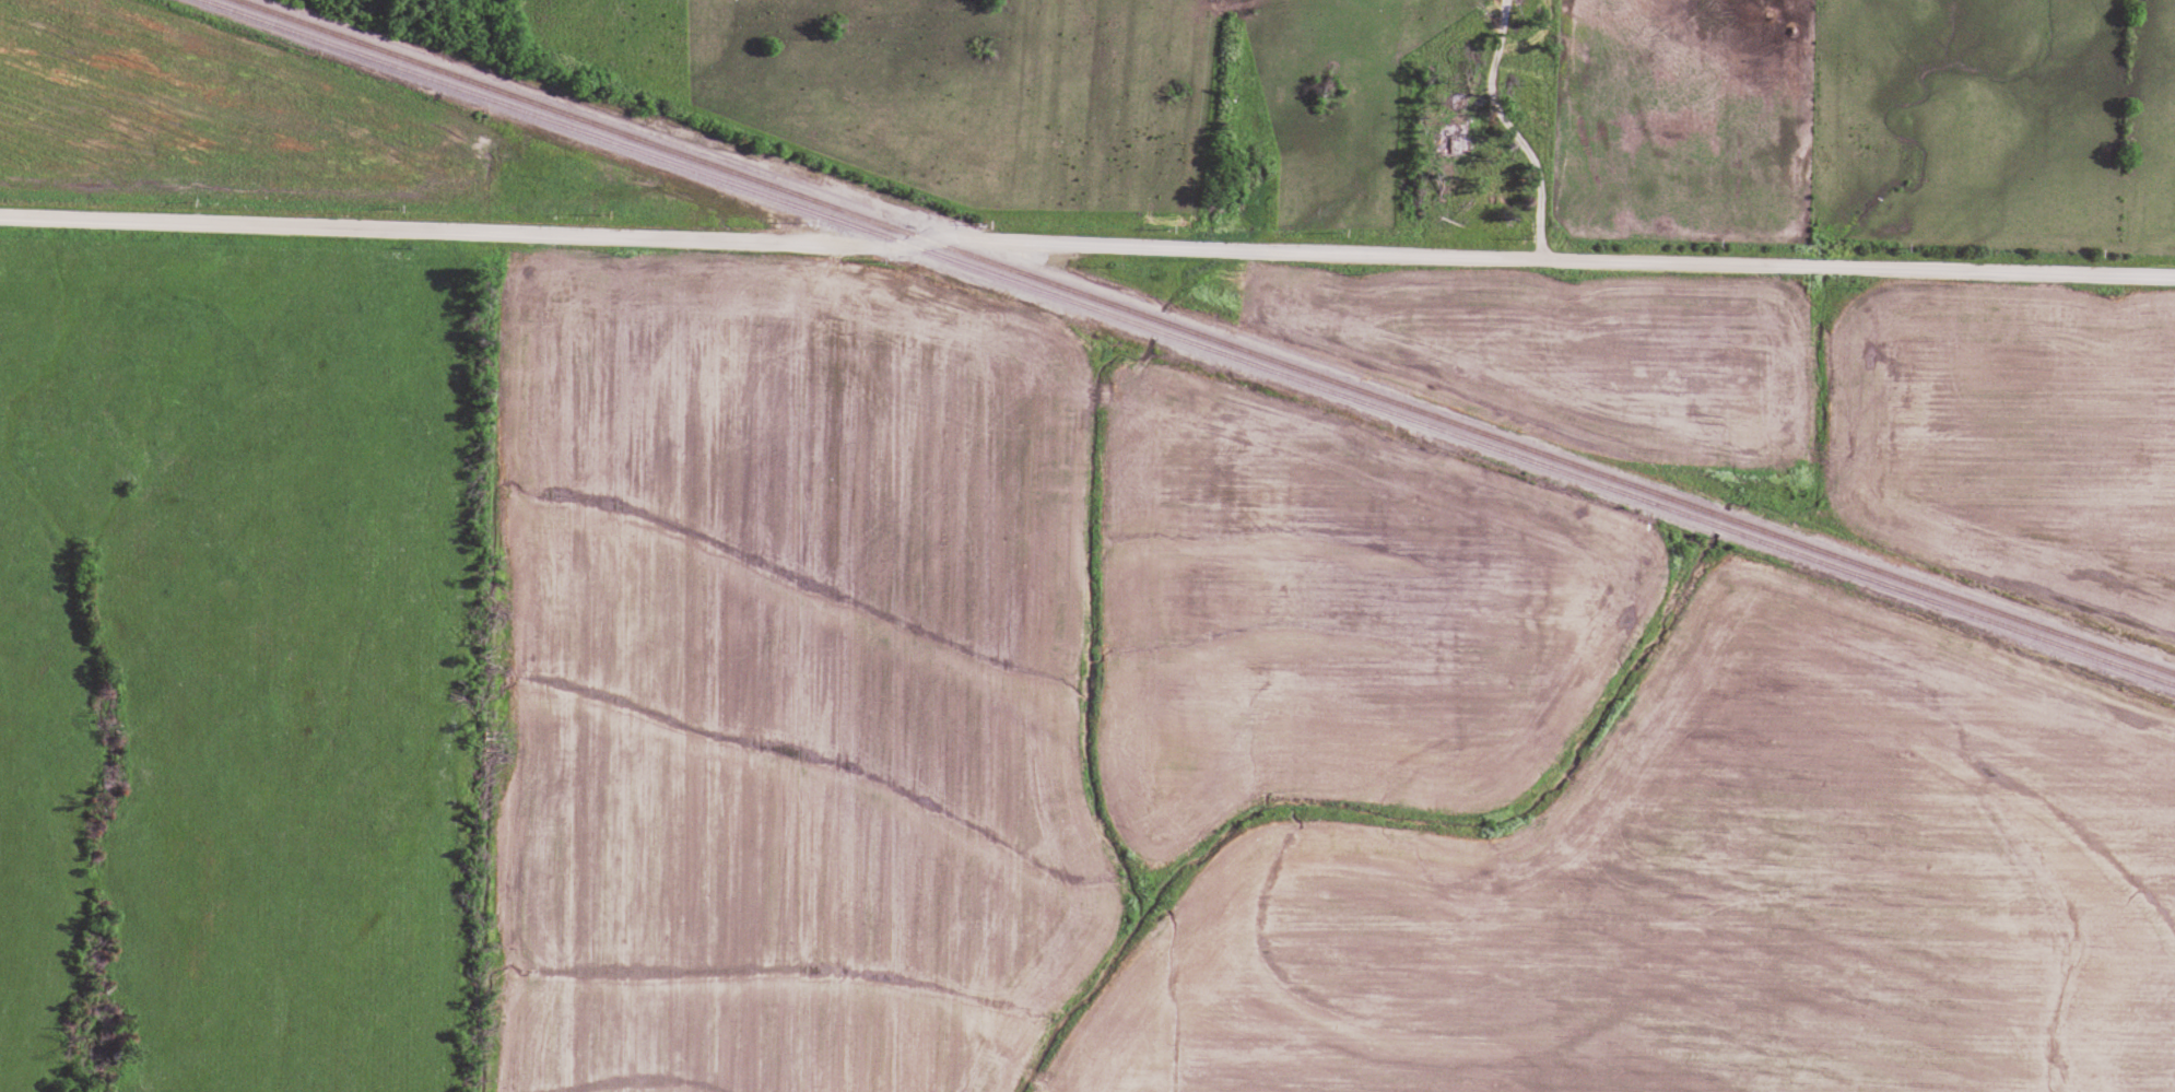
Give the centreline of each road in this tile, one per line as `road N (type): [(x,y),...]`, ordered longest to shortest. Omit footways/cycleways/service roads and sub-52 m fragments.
road 1 (residential): [(2174,278),(0,216)]

